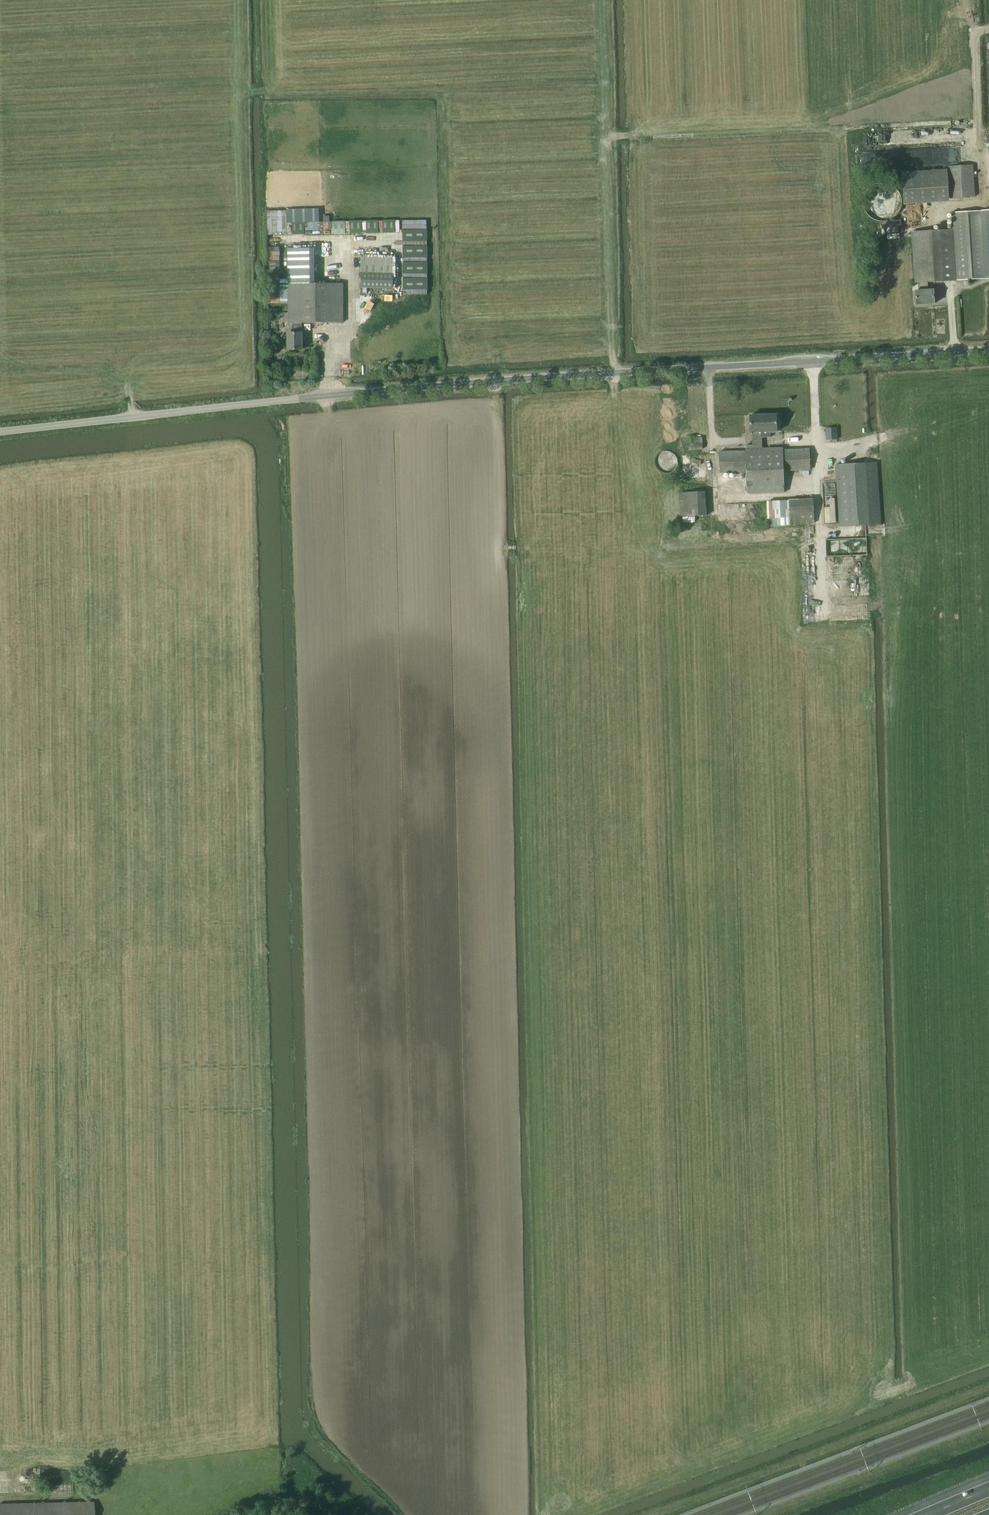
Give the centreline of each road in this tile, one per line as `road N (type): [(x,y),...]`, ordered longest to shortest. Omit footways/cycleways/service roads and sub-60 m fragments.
road 1 (unclassified): [(0,434),(988,356)]

